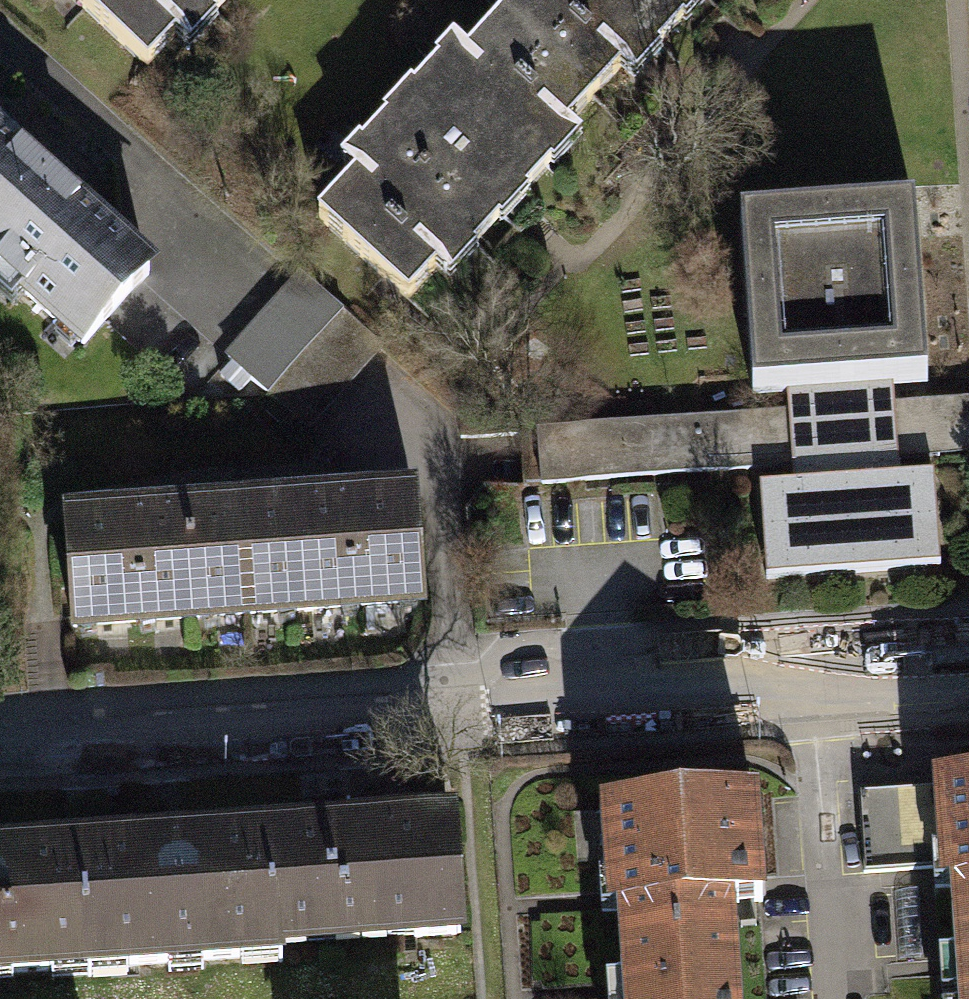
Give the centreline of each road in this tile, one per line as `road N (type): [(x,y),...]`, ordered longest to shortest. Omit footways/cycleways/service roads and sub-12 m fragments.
road 1 (residential): [(968,678),(0,744)]

